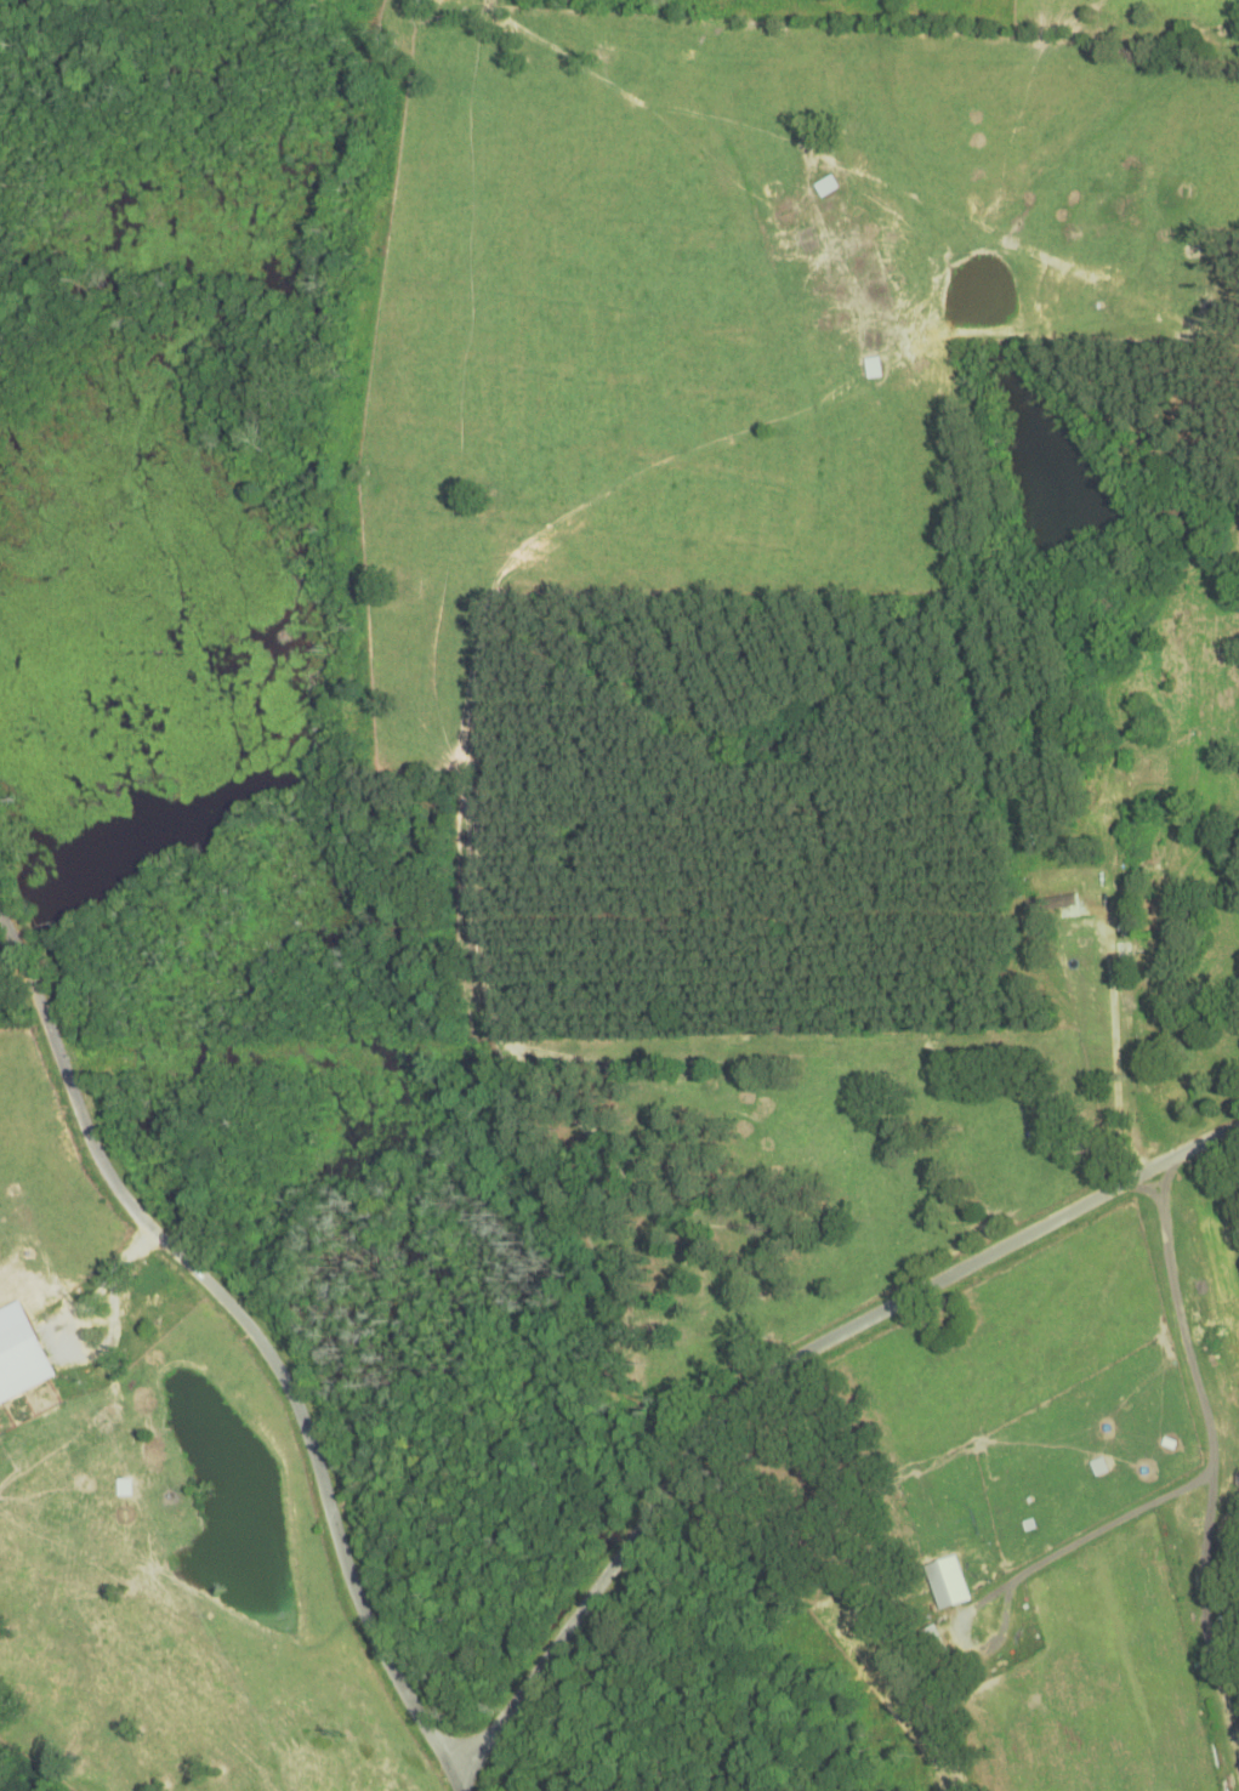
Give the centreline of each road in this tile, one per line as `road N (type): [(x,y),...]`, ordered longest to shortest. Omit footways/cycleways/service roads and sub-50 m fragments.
road 1 (residential): [(449,1769),(499,1730),(739,1401),(802,1354),(1238,1127)]
road 2 (residential): [(457,1790),(360,1608),(283,1378),(231,1306),(116,1192),(97,1159),(12,945),(0,889)]

